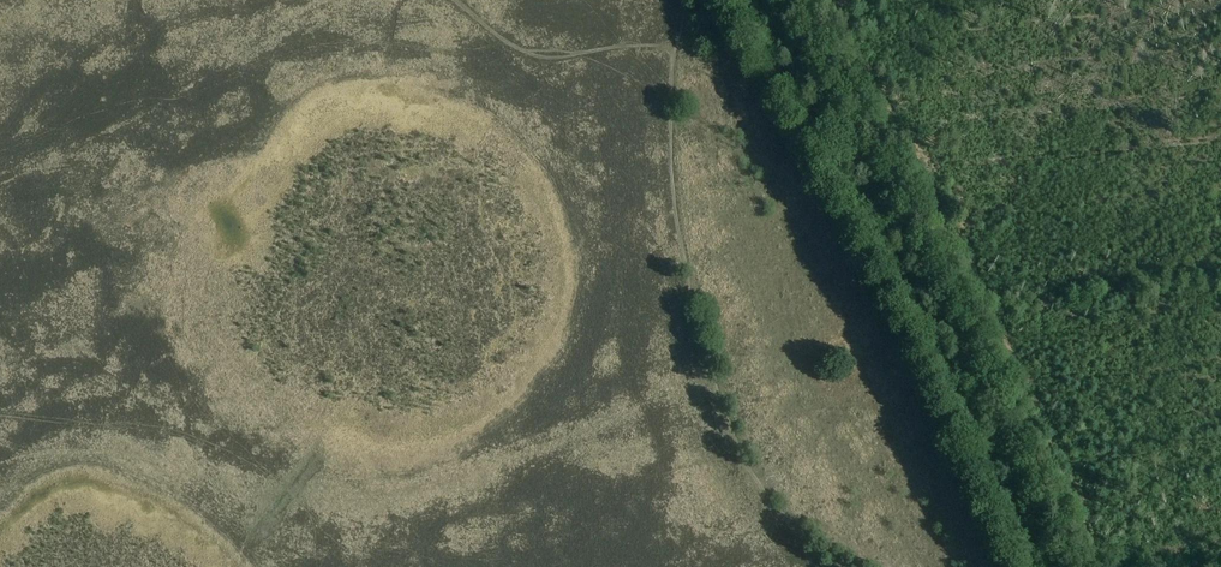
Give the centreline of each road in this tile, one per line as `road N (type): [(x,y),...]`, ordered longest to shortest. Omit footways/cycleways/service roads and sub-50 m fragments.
road 1 (track): [(1022,566),(950,394),(734,0)]

